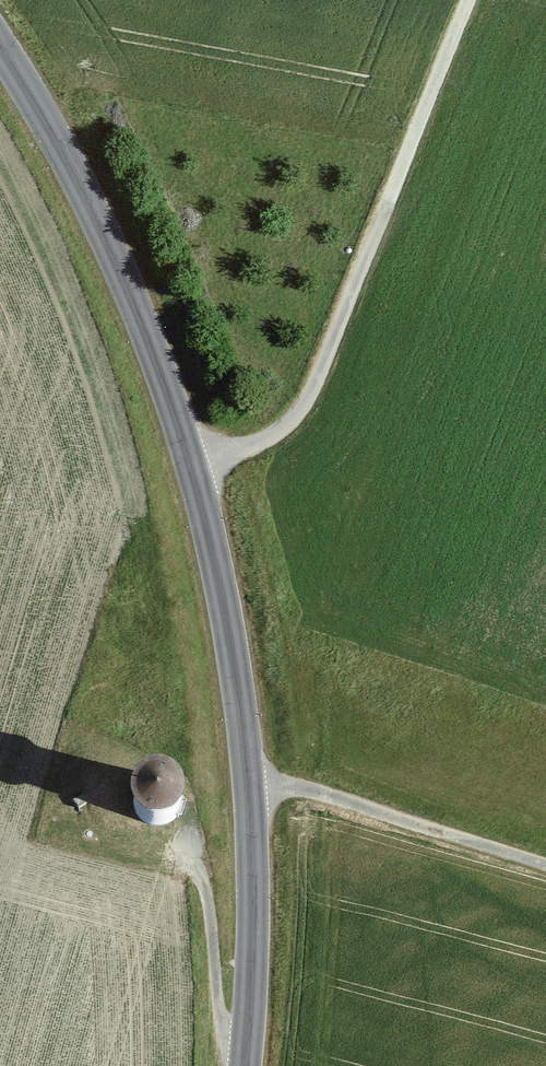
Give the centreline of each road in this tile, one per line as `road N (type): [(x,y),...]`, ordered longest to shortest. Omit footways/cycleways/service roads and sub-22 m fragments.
road 1 (tertiary): [(246,1065),(249,781),(228,619),(194,470),(165,377),(97,216),(0,47)]
road 2 (track): [(194,470),(262,443),(310,397),(471,0)]
road 3 (track): [(249,781),(545,865)]

